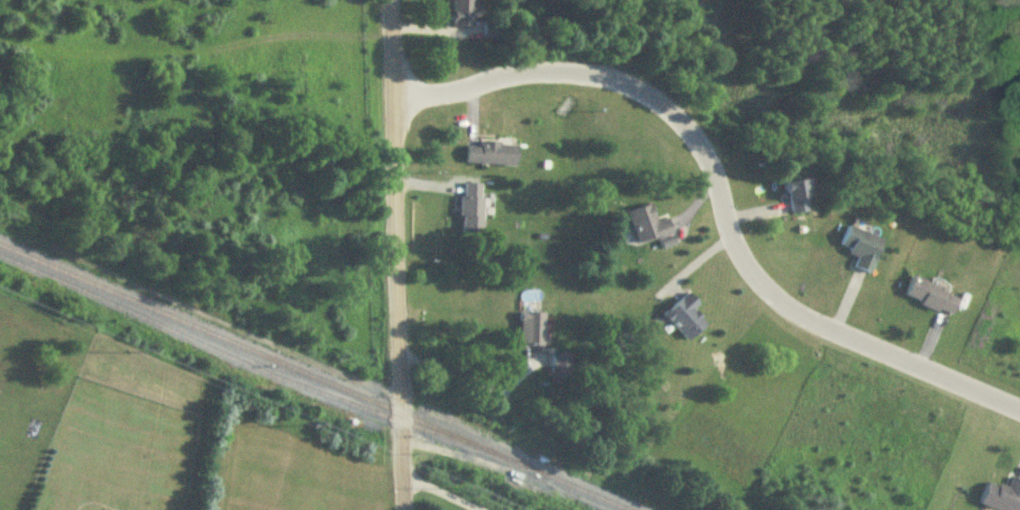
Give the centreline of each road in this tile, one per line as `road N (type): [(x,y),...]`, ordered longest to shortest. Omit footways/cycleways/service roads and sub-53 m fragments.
road 1 (residential): [(1019,410),(813,323),(768,292),(731,238),(693,137),(637,91),(605,77),(531,73),(390,98)]
road 2 (residential): [(400,509),(387,0)]

